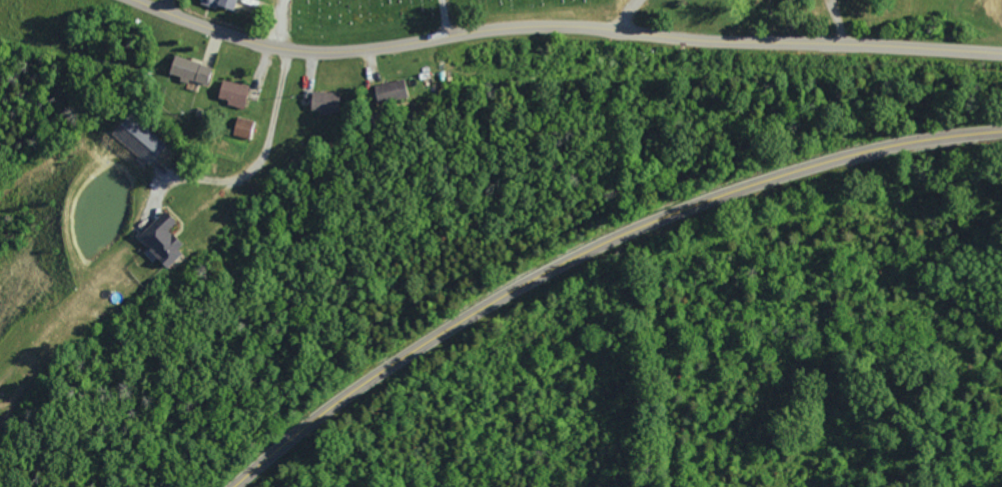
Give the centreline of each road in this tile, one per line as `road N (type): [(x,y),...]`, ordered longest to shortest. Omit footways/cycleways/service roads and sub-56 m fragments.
road 1 (secondary): [(1001,54),(544,28),(321,53),(255,44),(135,0)]
road 2 (secondary): [(234,486),(336,403),(438,335),(616,237),(801,169),(1001,131)]

